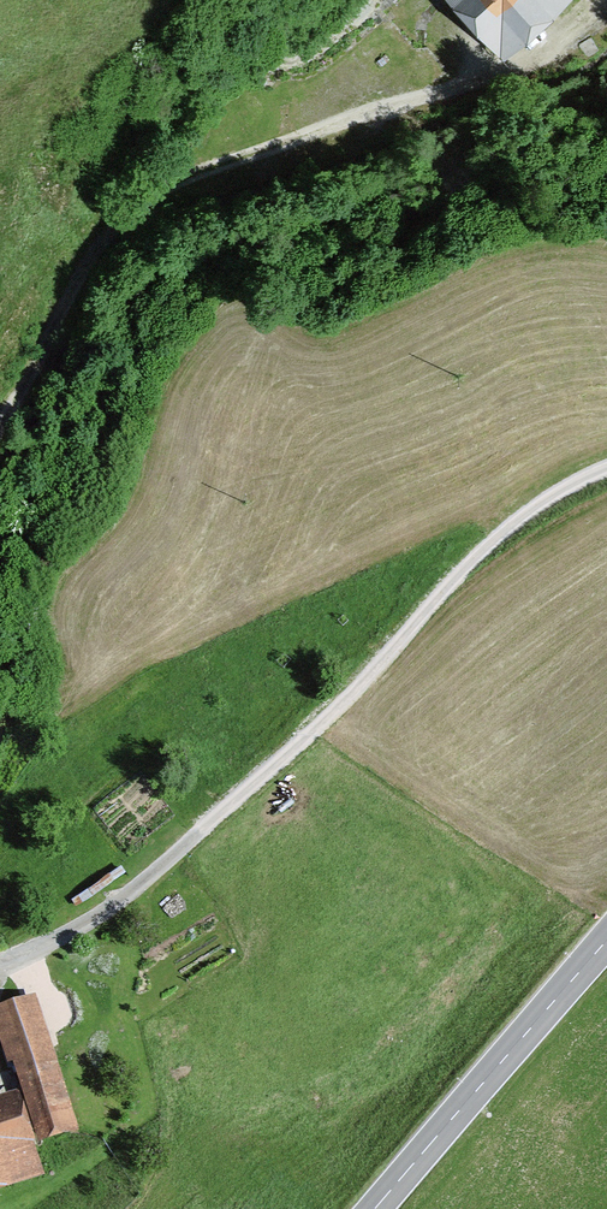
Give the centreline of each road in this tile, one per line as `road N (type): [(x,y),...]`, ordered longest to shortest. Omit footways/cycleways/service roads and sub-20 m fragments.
road 1 (track): [(0,960),(45,946),(131,893),(337,711),(498,535),(606,468)]
road 2 (track): [(0,431),(90,257),(145,198),(527,63),(576,24)]
road 3 (secondary): [(606,941),(375,1208)]

